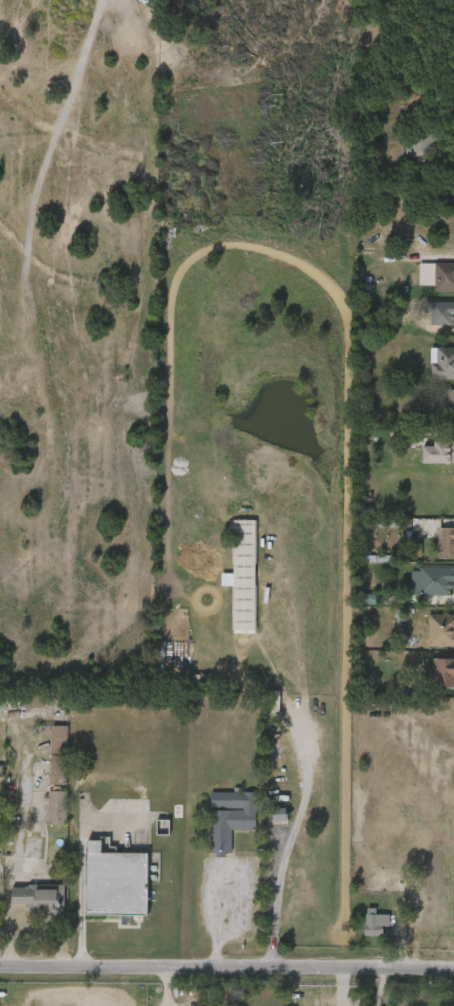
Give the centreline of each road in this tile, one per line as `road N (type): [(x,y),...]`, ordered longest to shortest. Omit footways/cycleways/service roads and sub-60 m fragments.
road 1 (tertiary): [(0,972),(453,968)]

